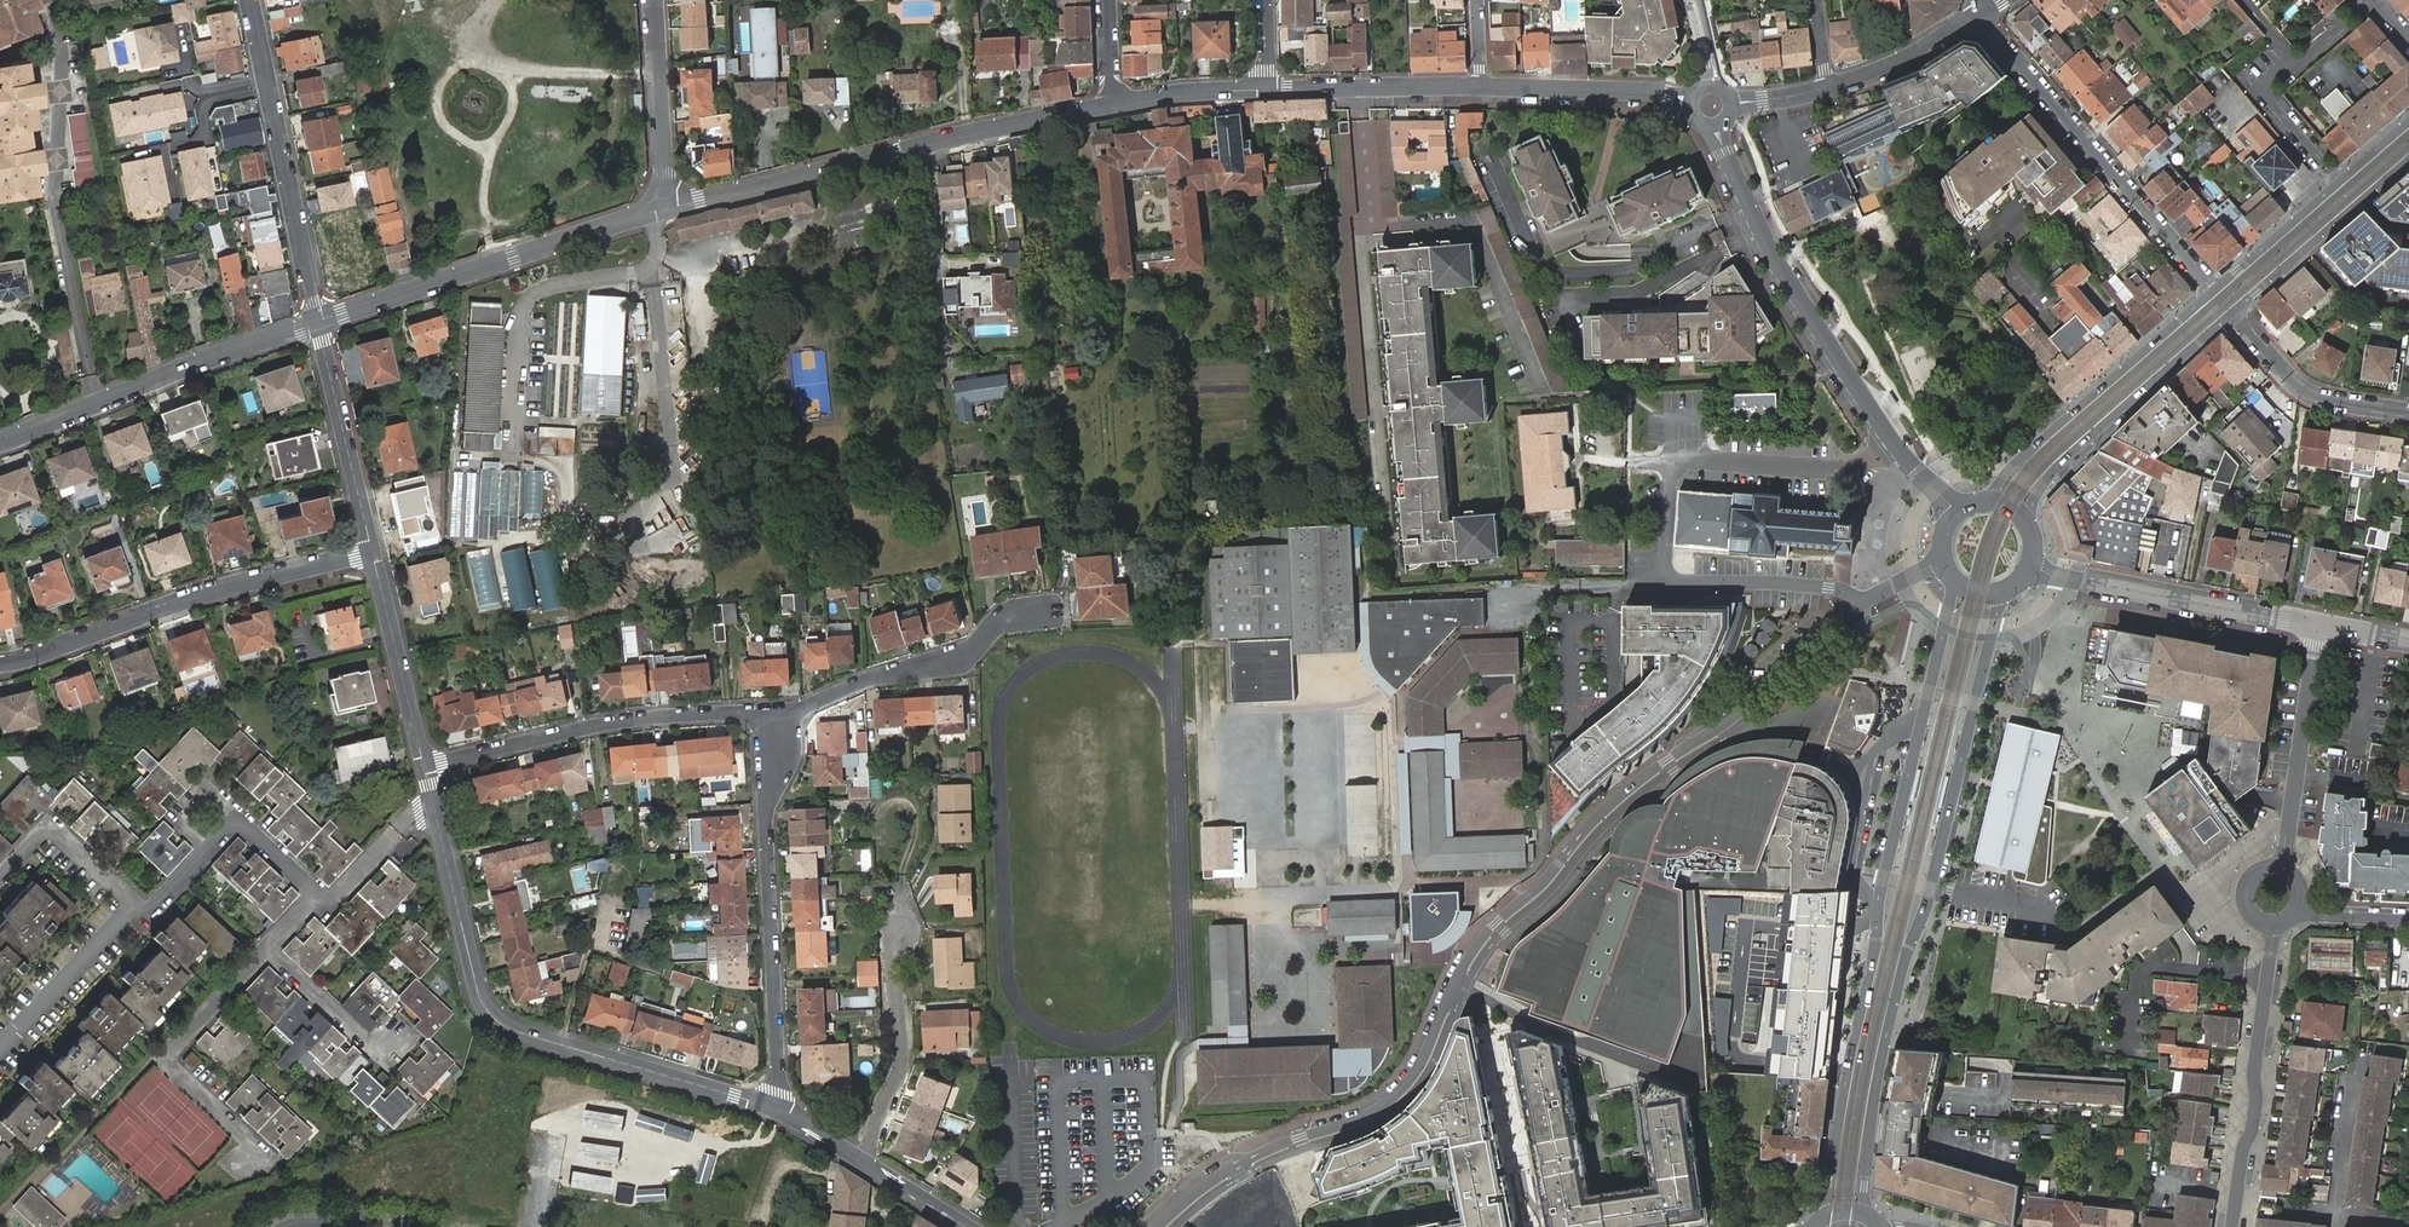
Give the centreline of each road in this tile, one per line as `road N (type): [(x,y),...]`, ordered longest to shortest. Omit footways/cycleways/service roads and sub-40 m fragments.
road 1 (residential): [(1944,561),(1856,605),(1732,719),(1647,776),(1589,831),(1472,951),(1408,1083),(1356,1119),(1233,1168),(1154,1226)]
road 2 (secondary): [(1949,572),(1951,598),(1884,878),(1819,1224)]
road 3 (secondary): [(1870,1219),(1865,1186),(1876,1081),(2008,589)]
road 4 (residential): [(425,762),(478,987),(499,1019),(775,1107)]
road 5 (tertiary): [(664,208),(1111,107)]
road 6 (tertiary): [(1719,125),(1772,251),(1894,441),(1957,513)]
road 7 (residential): [(0,660),(372,550)]
road 8 (residential): [(778,724),(766,803),(775,1107)]
road 9 (tertiary): [(318,320),(664,208)]
road 10 (residential): [(1980,17),(2214,291)]
road 11 (residential): [(425,762),(665,716),(741,713),(778,724)]
road 12 (tertiary): [(0,439),(318,320)]
road 13 (residential): [(250,0),(318,320)]
road 14 (secondary): [(2214,291),(1981,501)]
road 15 (residential): [(2276,922),(2253,1128),(2232,1226)]
road 16 (secondary): [(2031,527),(2031,506),(2061,463),(2232,313)]
road 17 (residential): [(778,724),(875,676),(962,655),(1003,619),(1050,609)]
road 18 (residential): [(2031,565),(2083,583),(2319,626)]
road 19 (residential): [(249,1161),(248,1142),(168,1061),(267,948)]
road 20 (secondary): [(2408,121),(2214,291)]
road 21 (residential): [(2281,871),(2319,626)]
road 22 (residential): [(865,1162),(899,1068),(892,951),(902,928)]
road 23 (residential): [(318,320),(372,550)]
road 24 (secondary): [(2232,313),(2408,160)]
road 25 (residential): [(372,550),(425,762)]
road 26 (tertiary): [(1480,88),(1660,92),(1693,101)]
road 27 (residential): [(2232,313),(2303,391),(2408,413)]
road 28 (tertiary): [(1269,90),(1480,88)]
road 29 (residential): [(664,208),(652,0)]
road 30 (residential): [(0,1050),(133,906)]
road 31 (residential): [(0,876),(34,840),(59,834),(133,906)]
road 32 (tertiary): [(1826,91),(1929,52),(1980,17)]
road 33 (residential): [(390,1036),(378,1051),(267,948)]
road 34 (tertiary): [(1111,107),(1184,92),(1269,90)]
road 35 (residential): [(865,1162),(970,1226)]
road 36 (residential): [(238,820),(208,791),(180,821),(207,847)]

